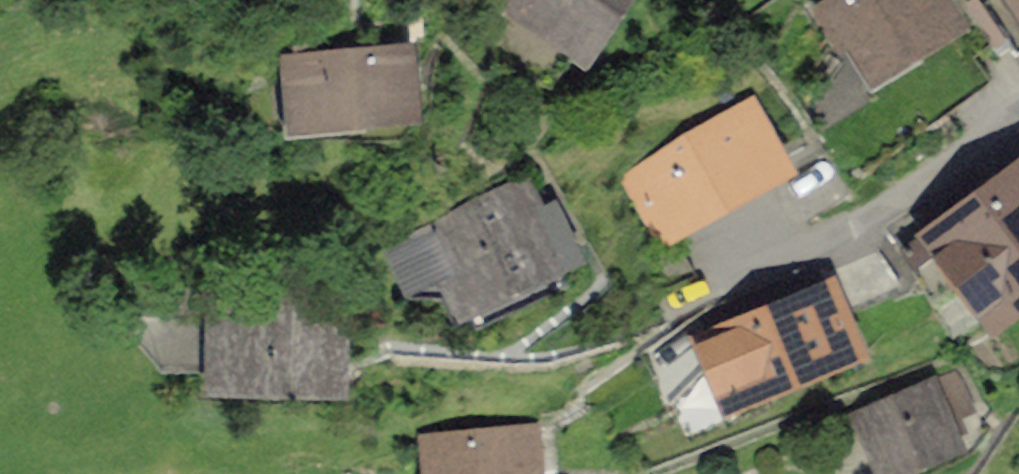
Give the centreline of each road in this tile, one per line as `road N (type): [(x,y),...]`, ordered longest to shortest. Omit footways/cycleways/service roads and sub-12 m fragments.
road 1 (residential): [(1018,120),(923,186),(703,303)]

